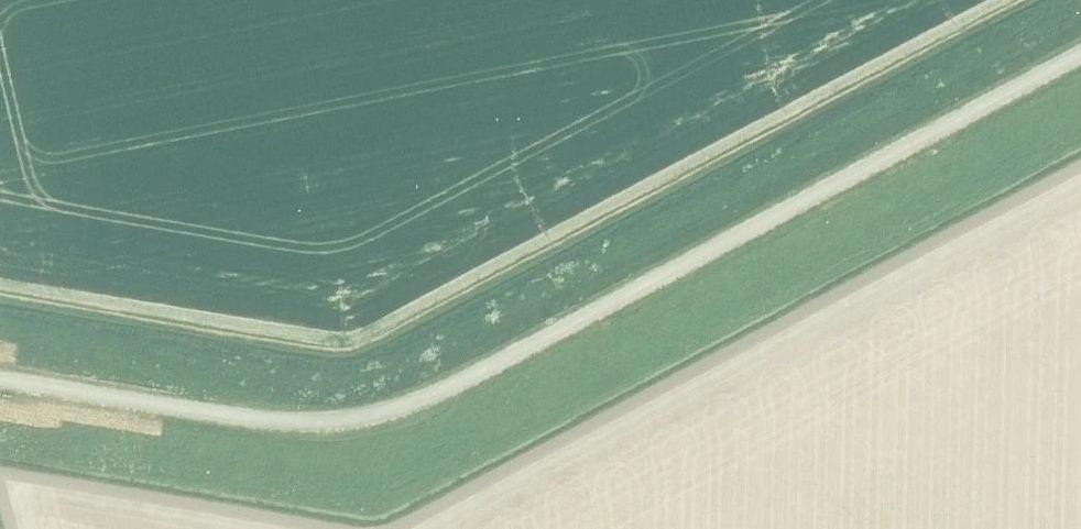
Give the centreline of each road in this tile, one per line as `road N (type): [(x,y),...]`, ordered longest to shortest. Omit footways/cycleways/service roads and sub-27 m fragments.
road 1 (unclassified): [(0,378),(325,421),(405,414),(1080,56)]

